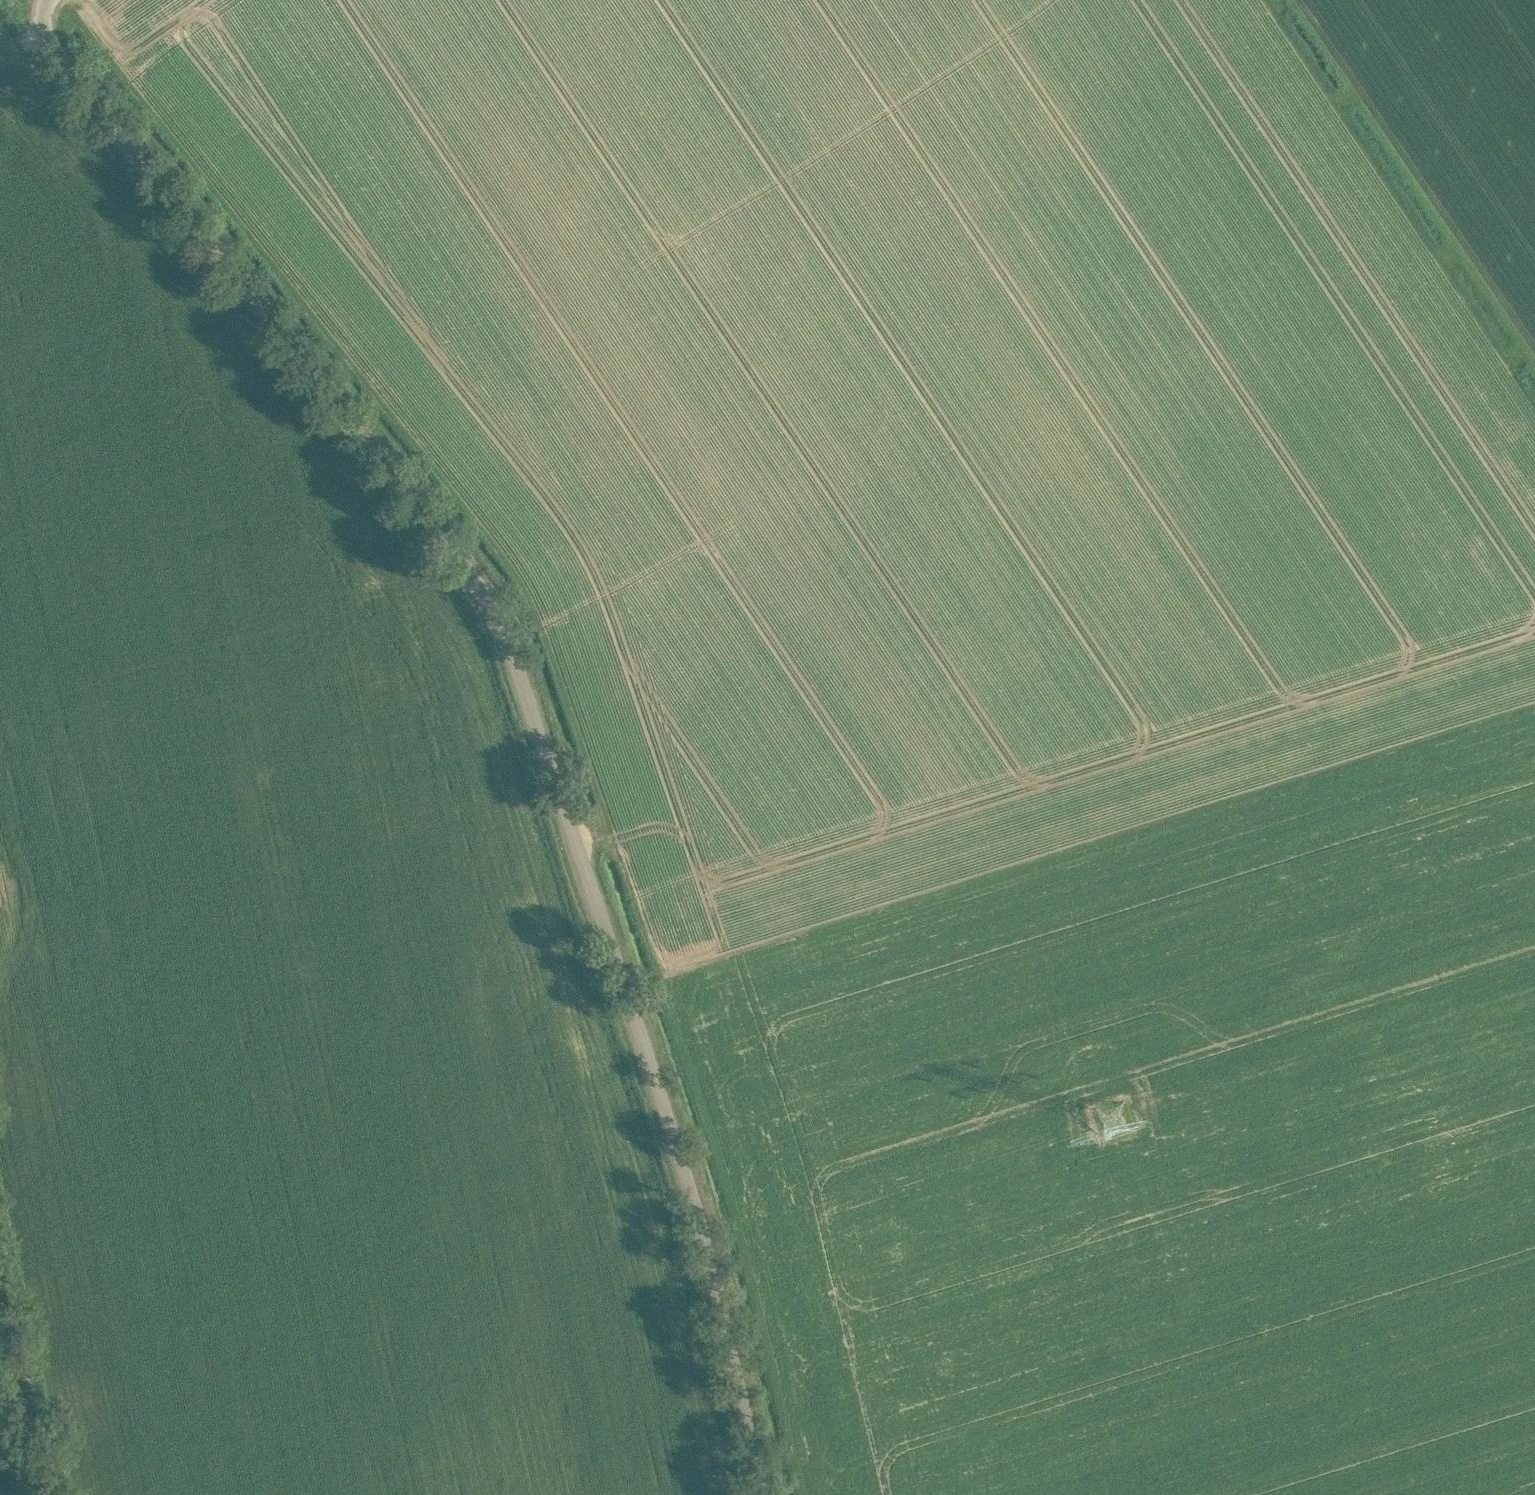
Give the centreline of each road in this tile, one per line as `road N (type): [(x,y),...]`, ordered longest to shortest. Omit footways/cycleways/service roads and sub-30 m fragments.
road 1 (unclassified): [(791,1494),(754,1332),(532,629),(493,550),(44,42),(48,0)]
road 2 (track): [(0,1317),(39,1494)]

